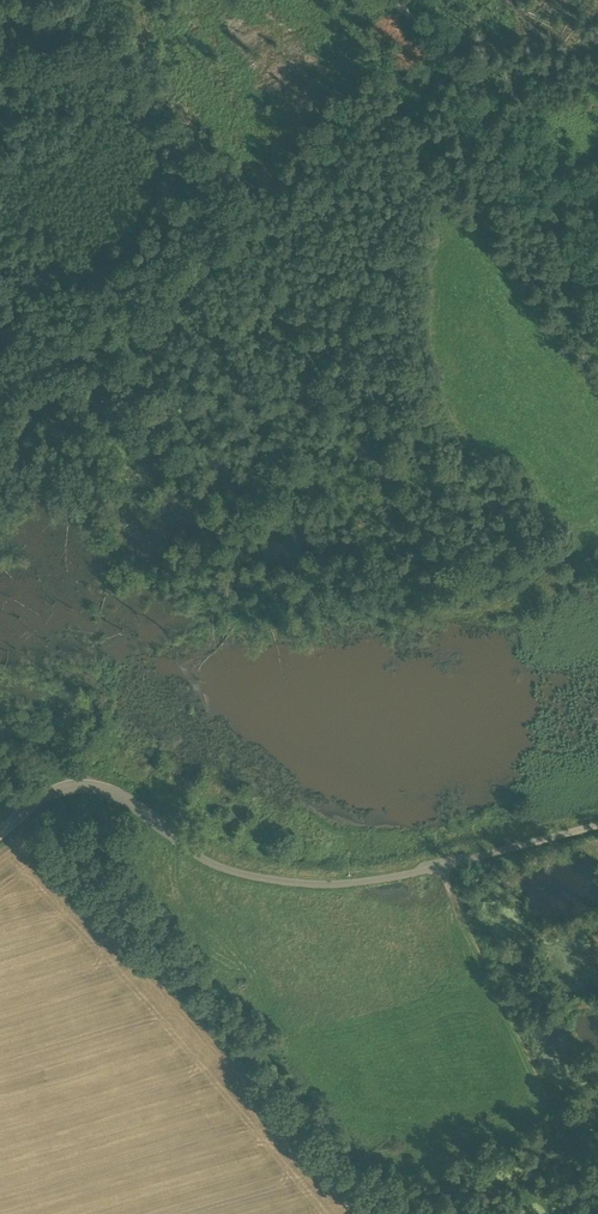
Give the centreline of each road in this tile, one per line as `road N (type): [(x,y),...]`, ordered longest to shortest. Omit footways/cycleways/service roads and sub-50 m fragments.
road 1 (track): [(597,825),(335,884),(235,870),(117,795),(84,788)]
road 2 (track): [(597,262),(403,0)]
road 3 (track): [(438,866),(573,1160)]

